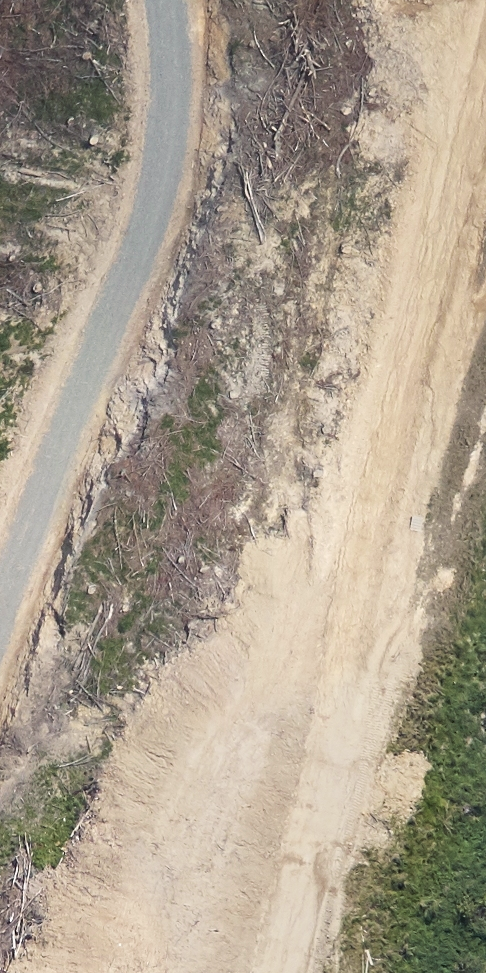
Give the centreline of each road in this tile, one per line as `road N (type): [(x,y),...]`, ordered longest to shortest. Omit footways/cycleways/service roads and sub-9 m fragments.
road 1 (track): [(485,24),(293,972)]
road 2 (track): [(0,621),(165,165),(163,0)]

